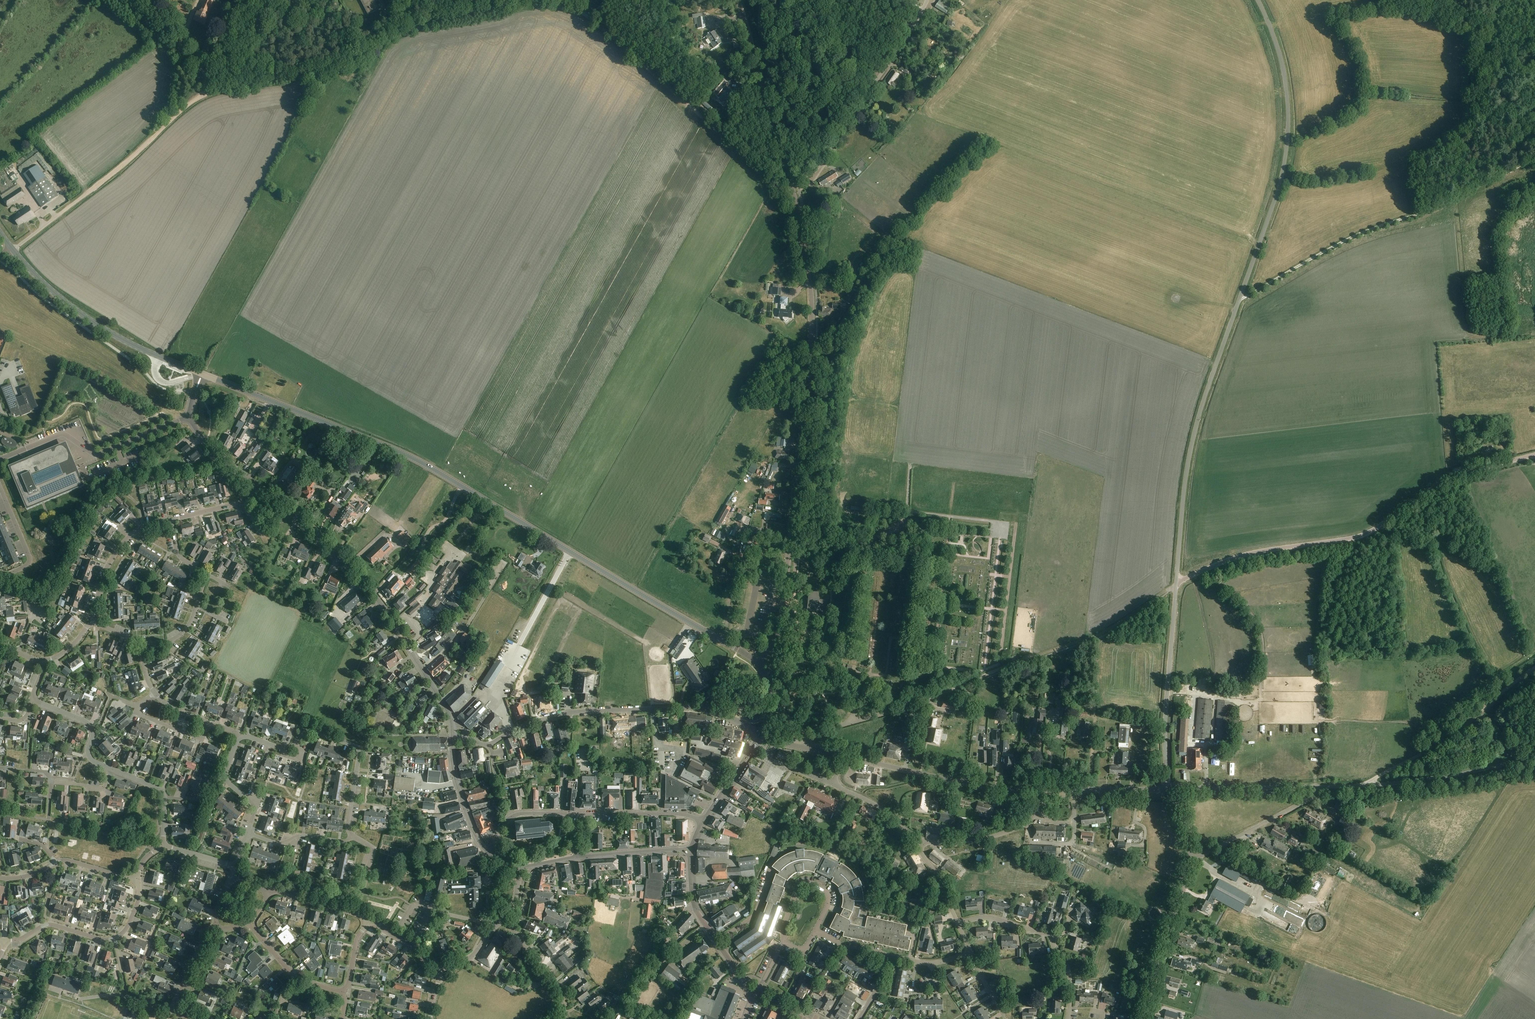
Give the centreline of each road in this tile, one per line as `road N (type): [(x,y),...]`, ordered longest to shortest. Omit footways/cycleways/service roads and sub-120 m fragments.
road 1 (secondary): [(757,663),(418,461),(202,374)]
road 2 (unclassified): [(1176,582),(1203,401),(1284,162),(1287,91),(1257,0)]
road 3 (tertiary): [(757,663),(779,634),(811,358),(810,283),(789,180)]
road 4 (unclassified): [(1176,582),(1255,552),(1361,535),(1447,479),(1534,455)]
road 5 (track): [(792,189),(774,185),(583,12),(560,5),(512,8)]
road 6 (unclassified): [(454,738),(447,710),(373,595),(309,529),(256,490)]
road 7 (track): [(1239,301),(1335,246),(1522,164)]
road 8 (track): [(222,89),(313,74),(403,32),(512,8)]
road 9 (residential): [(490,745),(557,715),(681,708),(721,714),(761,735)]
road 10 (track): [(939,694),(1098,635),(1176,582)]
road 11 (track): [(202,95),(13,250)]
road 12 (unclassified): [(789,180),(817,168),(927,0)]
road 13 (residential): [(353,836),(348,823),(360,748),(313,731),(287,750),(238,736)]
road 14 (unclassified): [(1534,760),(1321,787)]
road 15 (track): [(1361,785),(1449,738),(1534,668)]
road 16 (residential): [(0,459),(63,434),(98,454),(191,417)]
road 17 (unclassified): [(1166,785),(1176,582)]
road 18 (residential): [(840,755),(970,785),(1039,791)]
road 19 (tertiary): [(789,180),(737,0)]
road 20 (residential): [(1068,1018),(1068,969),(1050,935),(994,919),(958,924)]
road 21 (secondary): [(158,356),(78,312),(13,250)]
road 22 (residential): [(1142,1018),(1189,861)]
road 23 (residential): [(1189,861),(1305,803),(1321,787)]
road 24 (unclassified): [(807,748),(813,734),(939,694)]
road 25 (residential): [(924,844),(1019,828),(1037,811),(1039,791)]
road 26 (residential): [(93,622),(121,546),(144,526),(171,523)]
road 27 (residential): [(703,823),(679,814),(572,815)]
road 28 (residential): [(1039,791),(1167,790)]
road 29 (residential): [(816,931),(828,897),(806,884),(795,894),(784,942)]
road 30 (residential): [(454,738),(465,809),(489,853)]
road 31 (residential): [(342,992),(295,976),(247,923)]
road 32 (residential): [(111,769),(90,757),(86,721),(31,700)]
road 33 (residential): [(563,1018),(552,979),(503,919)]

